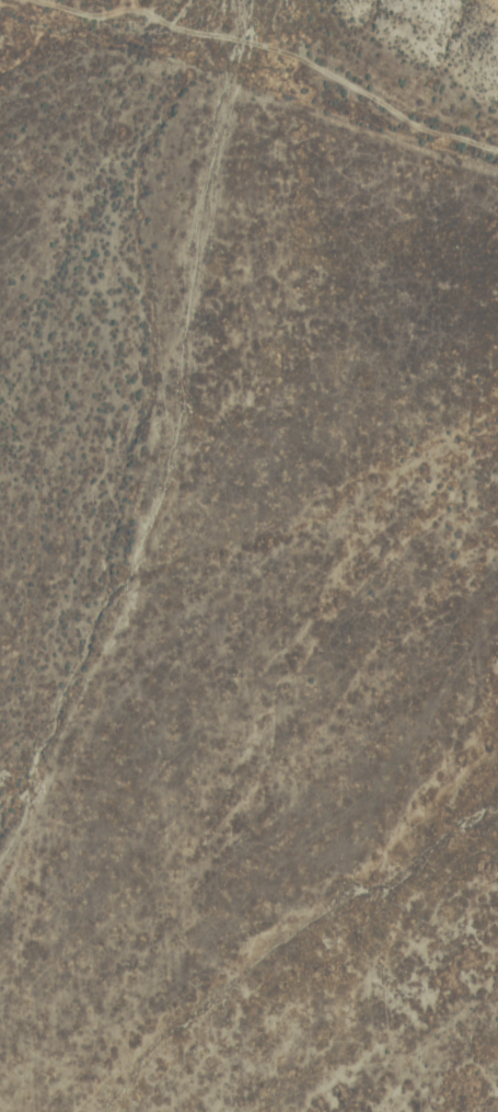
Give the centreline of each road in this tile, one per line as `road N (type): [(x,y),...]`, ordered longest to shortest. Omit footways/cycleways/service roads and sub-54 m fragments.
road 1 (track): [(39,0),(99,16),(151,14),(187,31),(288,51),(408,121),(497,149)]

